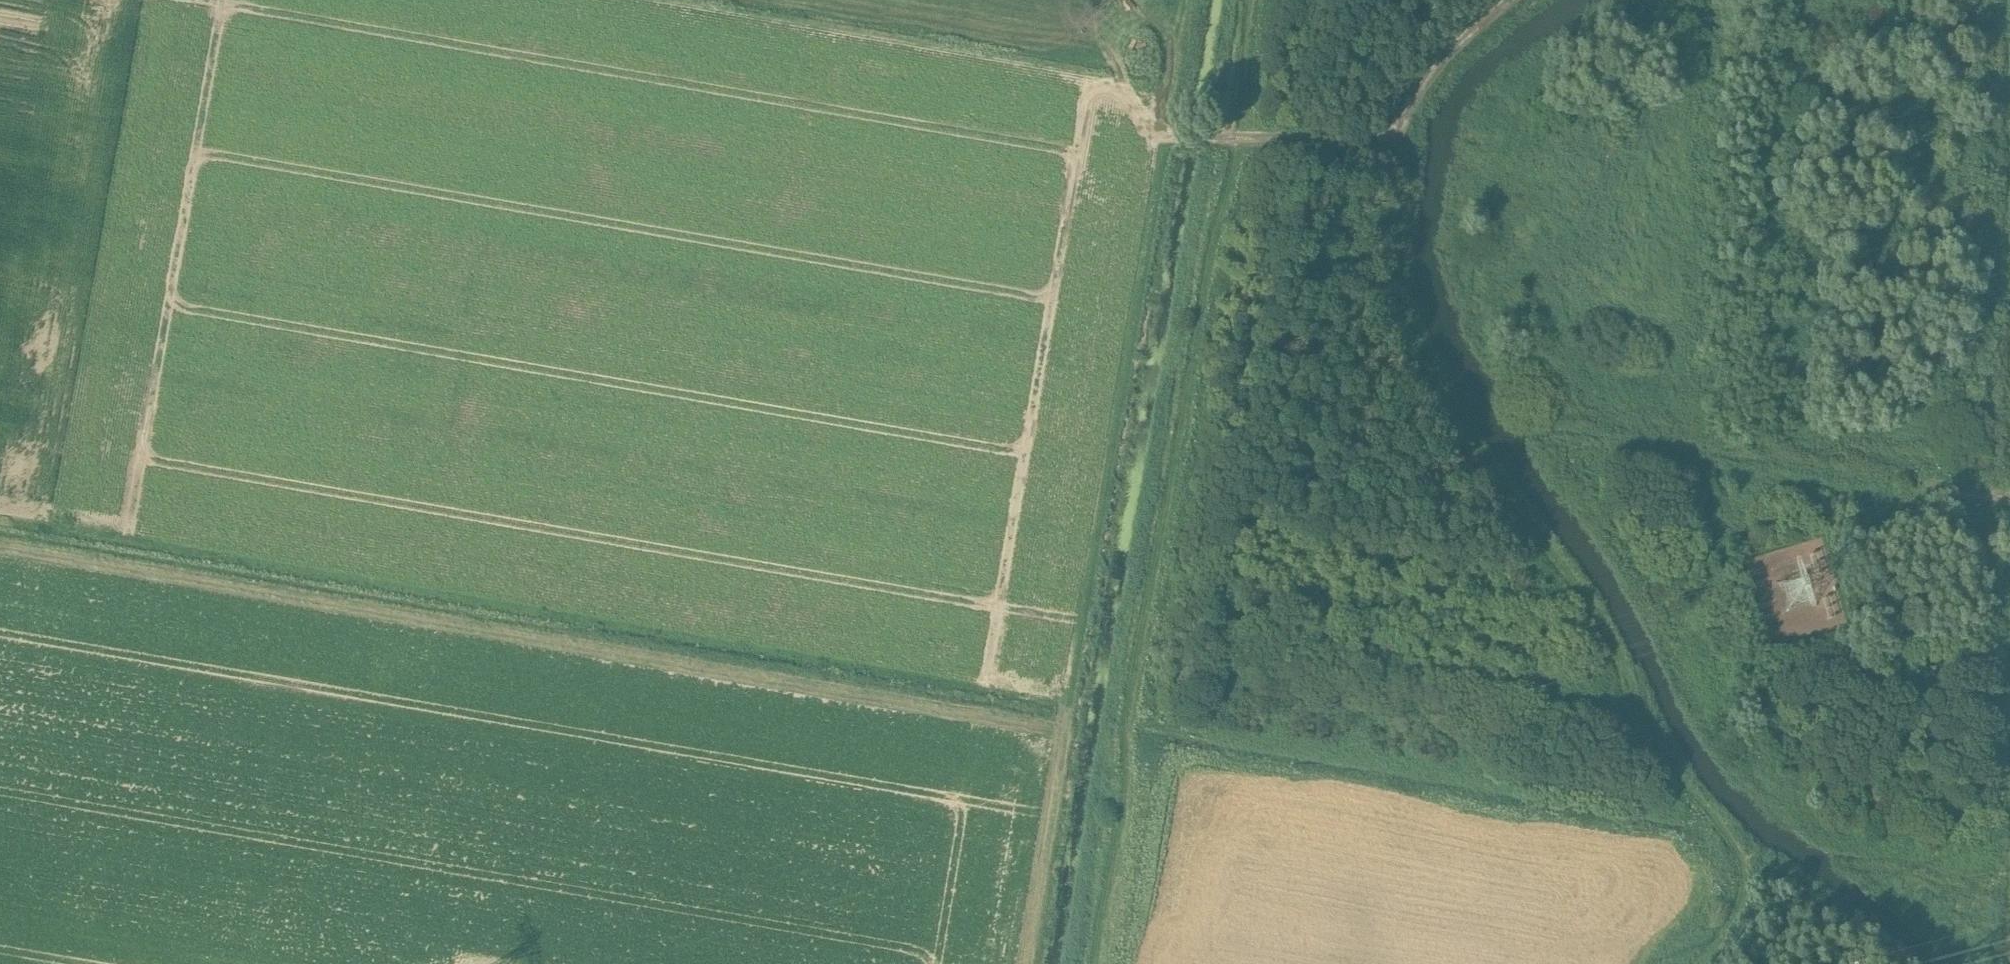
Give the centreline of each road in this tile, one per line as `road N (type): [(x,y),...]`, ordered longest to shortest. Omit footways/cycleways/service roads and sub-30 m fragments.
road 1 (track): [(2009,508),(1900,491),(1919,467),(1980,452),(1994,429)]
road 2 (track): [(1515,0),(1446,55),(1378,143)]
road 3 (track): [(1233,142),(1264,136),(1353,150),(1378,143)]
road 4 (track): [(1255,0),(1233,142)]
road 5 (track): [(1881,885),(1985,893),(2009,884)]

